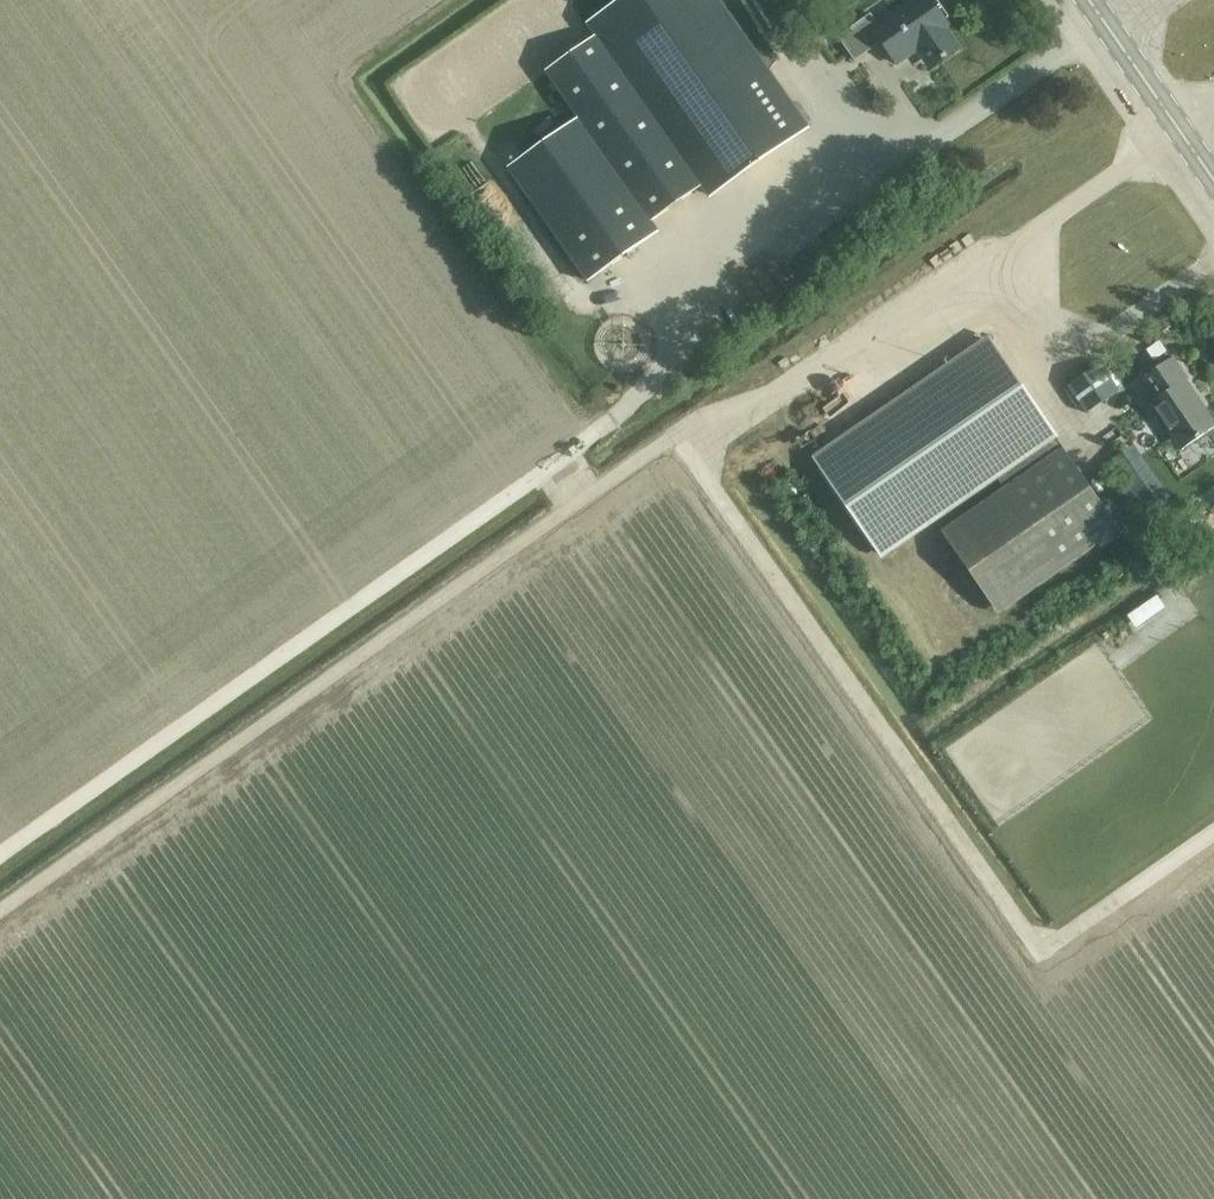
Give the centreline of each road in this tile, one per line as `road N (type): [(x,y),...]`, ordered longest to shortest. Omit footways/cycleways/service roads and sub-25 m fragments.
road 1 (secondary): [(1213,193),(1083,0)]

